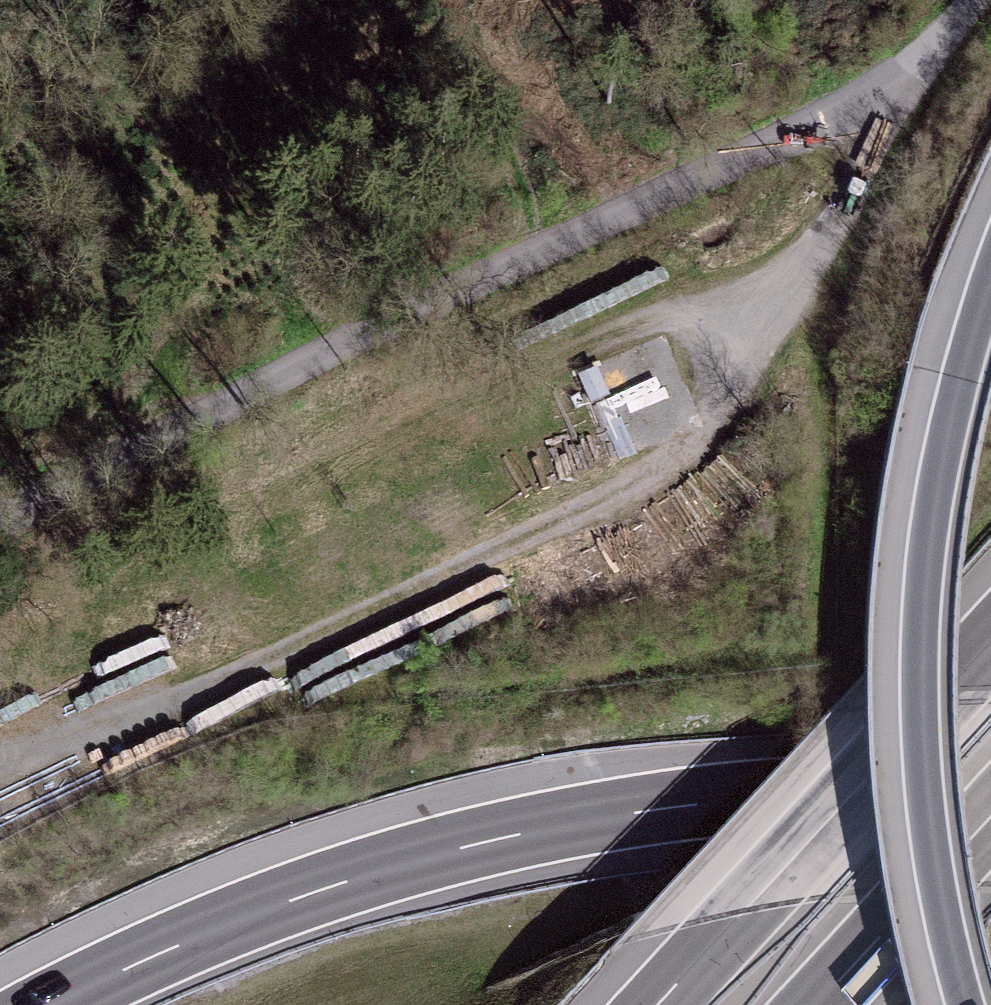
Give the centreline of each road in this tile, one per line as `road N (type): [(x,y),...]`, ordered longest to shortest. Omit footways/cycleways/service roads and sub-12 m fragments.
road 1 (track): [(906,80),(716,431),(645,477),(153,720),(0,777)]
road 2 (track): [(906,80),(0,516)]
road 3 (motorway): [(990,794),(783,796),(514,834),(330,885),(52,1004)]
road 4 (track): [(153,720),(92,686),(94,618),(186,542),(623,327),(793,285)]
road 5 (motorway): [(990,273),(946,431),(919,645),(926,823),(963,1004)]
road 6 (motorway): [(990,646),(655,1004)]
road 7 (motorway): [(822,1004),(990,820)]

